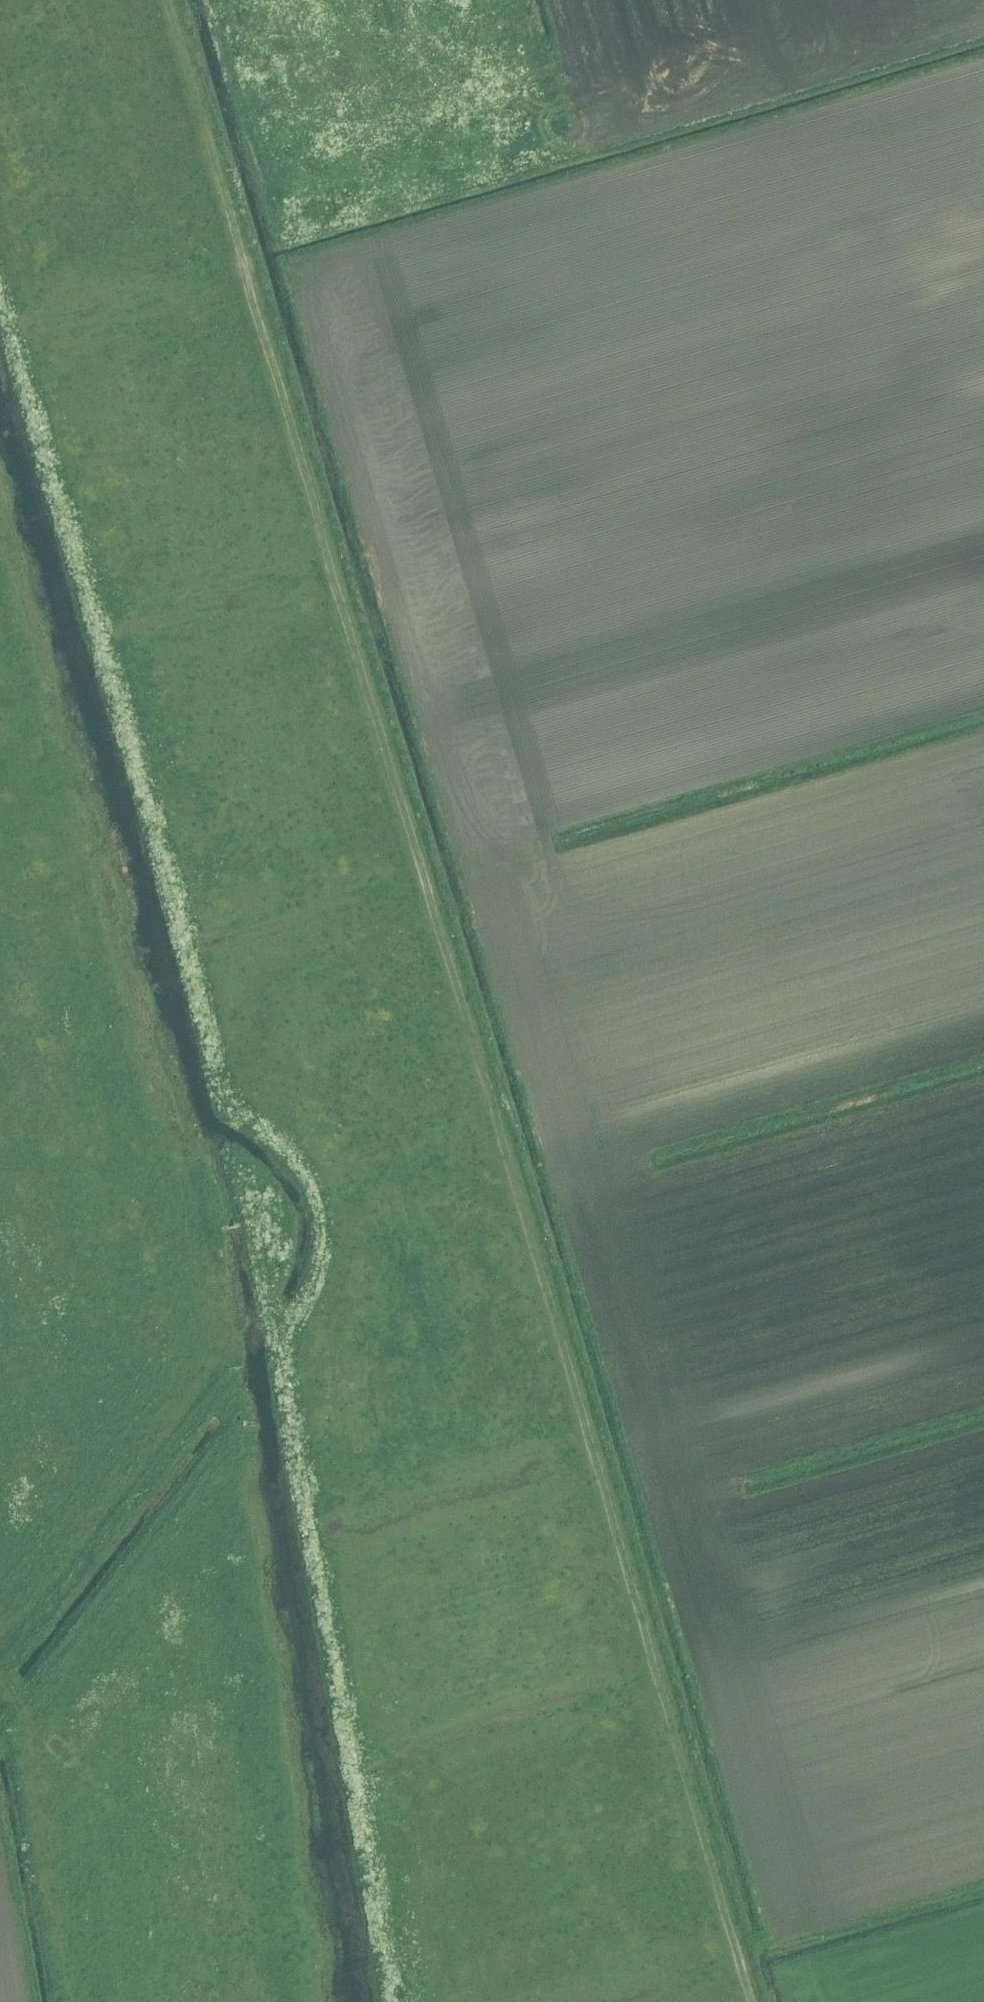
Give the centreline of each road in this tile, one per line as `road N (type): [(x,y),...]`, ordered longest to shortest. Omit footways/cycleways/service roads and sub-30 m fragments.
road 1 (track): [(379,2001),(273,1352),(320,1257),(321,1212),(300,1169),(227,1109),(219,1089),(133,748),(0,298)]

